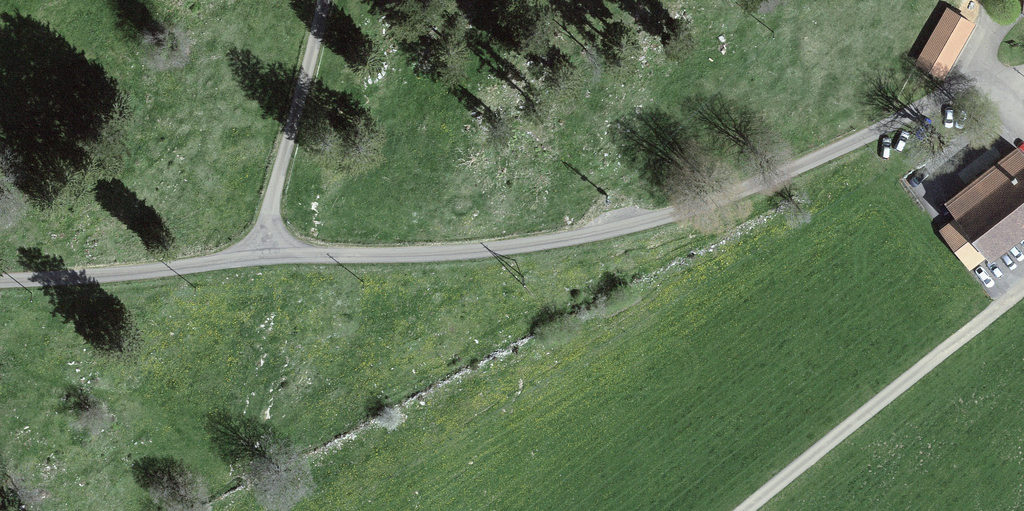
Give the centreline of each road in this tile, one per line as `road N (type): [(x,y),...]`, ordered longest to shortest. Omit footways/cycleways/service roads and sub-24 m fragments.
road 1 (unclassified): [(1023,136),(978,95),(928,110),(688,224),(448,262),(265,259)]
road 2 (unclassified): [(1023,291),(748,510)]
road 3 (unclassified): [(265,259),(0,291)]
road 4 (unclassified): [(265,259),(322,0)]

